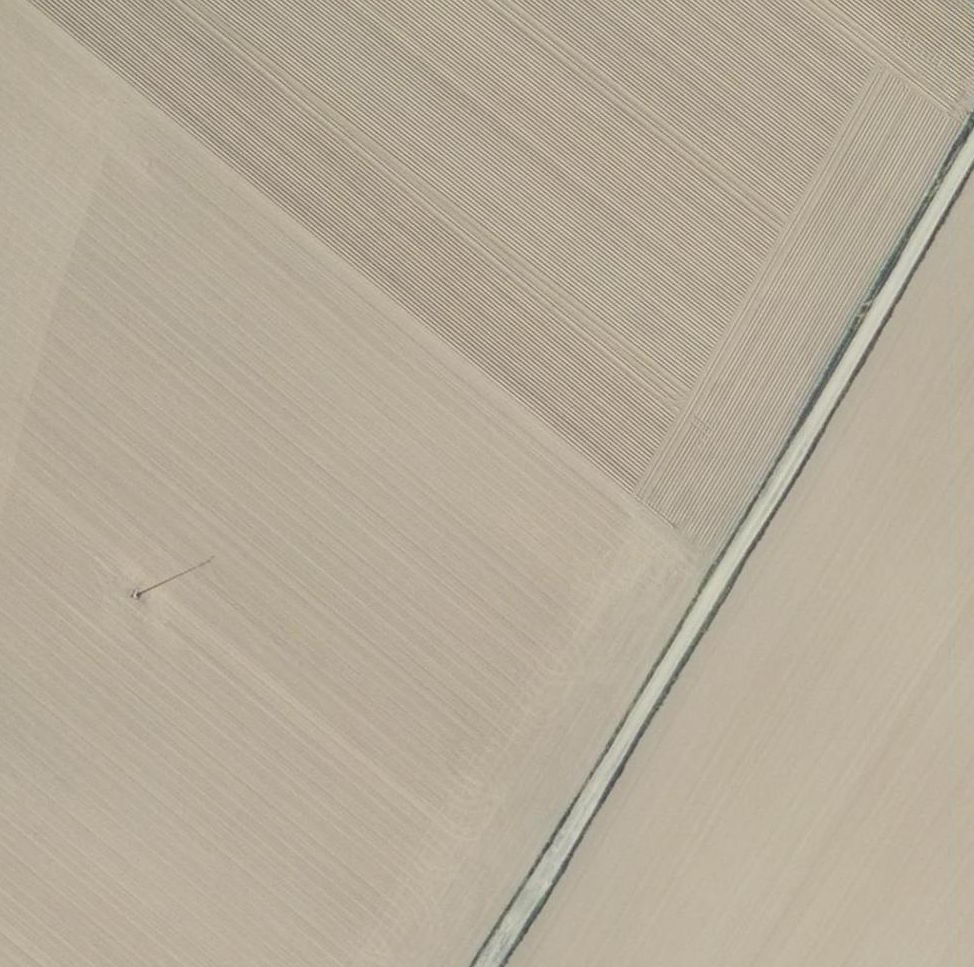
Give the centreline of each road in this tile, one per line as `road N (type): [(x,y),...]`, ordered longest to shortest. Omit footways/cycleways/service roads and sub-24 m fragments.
road 1 (track): [(973,140),(559,853),(481,966)]

